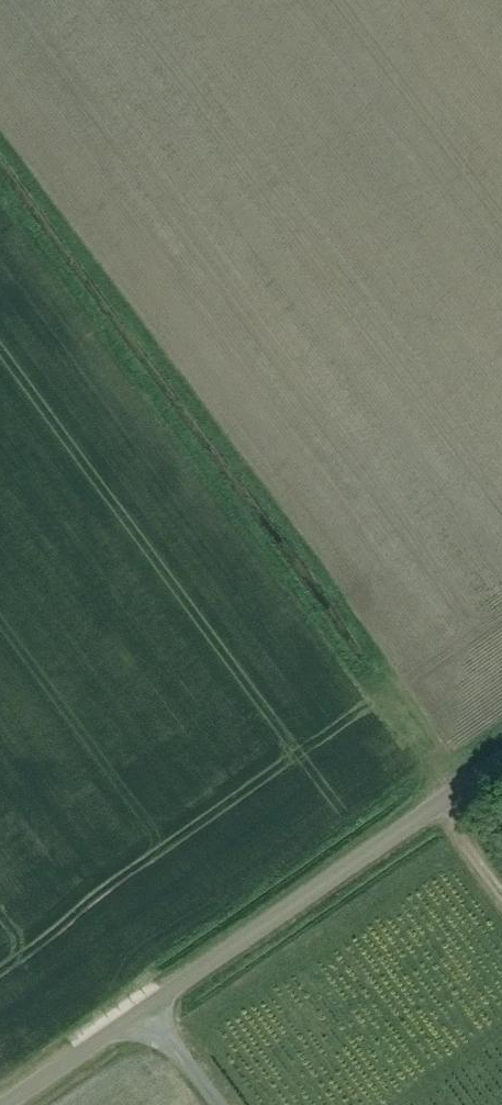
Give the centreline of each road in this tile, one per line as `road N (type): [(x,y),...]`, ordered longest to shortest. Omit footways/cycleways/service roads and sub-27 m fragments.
road 1 (unclassified): [(4,1104),(501,760)]

